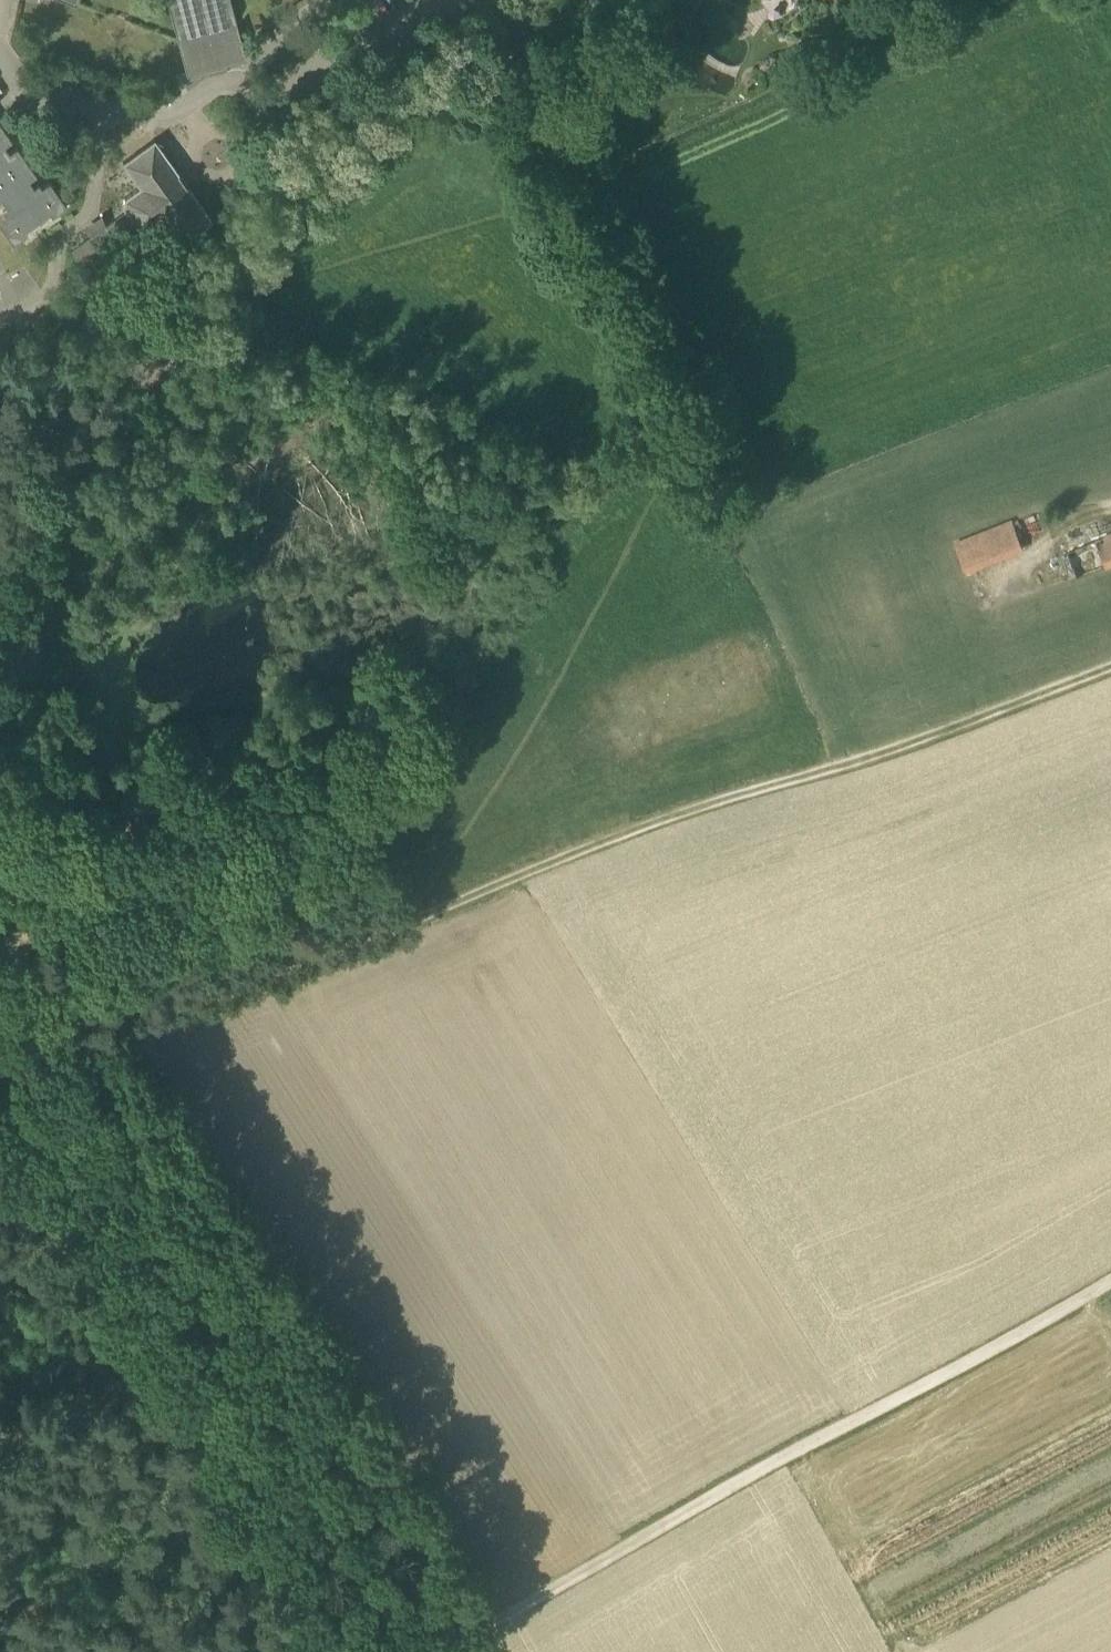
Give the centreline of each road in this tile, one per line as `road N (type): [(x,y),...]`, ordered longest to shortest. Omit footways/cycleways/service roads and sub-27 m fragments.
road 1 (track): [(1110,677),(813,790),(587,852),(283,981),(0,1083)]
road 2 (track): [(0,575),(102,412),(235,271),(565,0)]
road 3 (track): [(434,1651),(1110,1284)]

